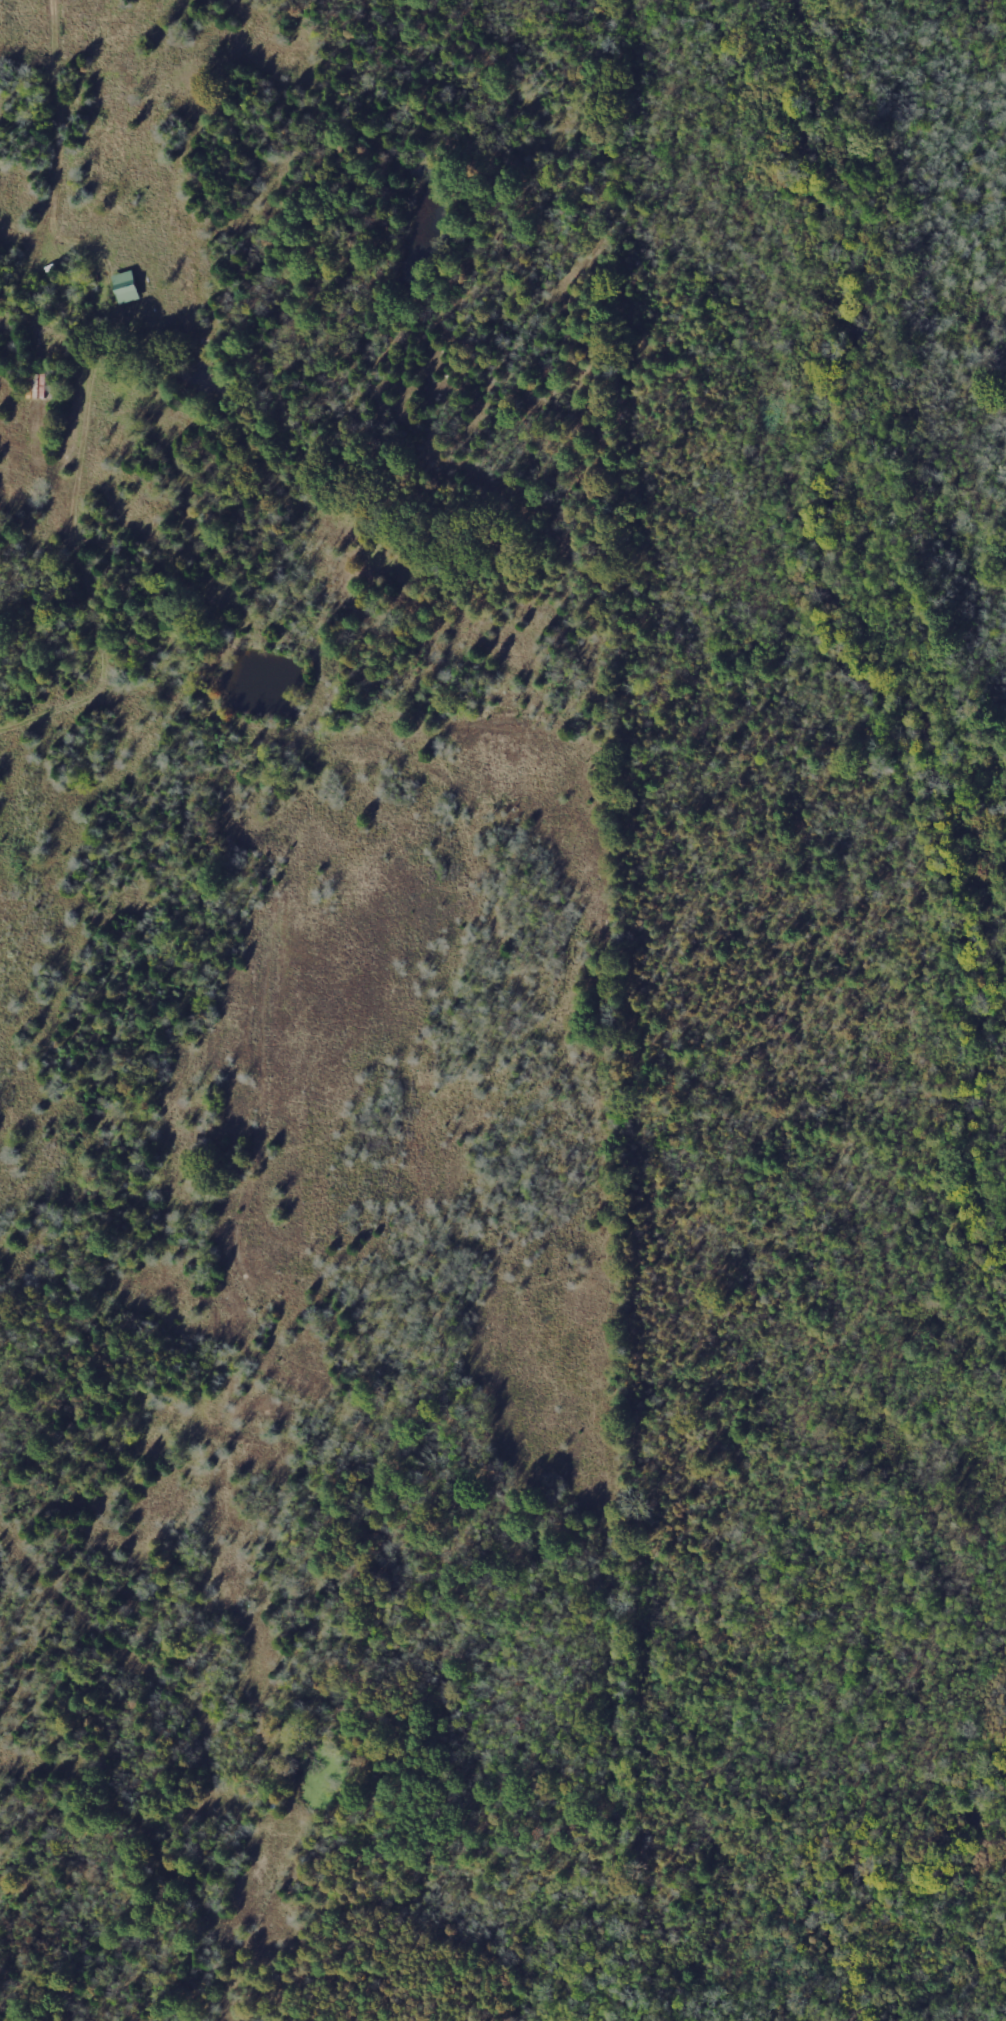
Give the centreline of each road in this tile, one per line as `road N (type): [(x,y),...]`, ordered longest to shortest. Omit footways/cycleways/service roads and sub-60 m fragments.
road 1 (residential): [(15,234),(42,0)]

